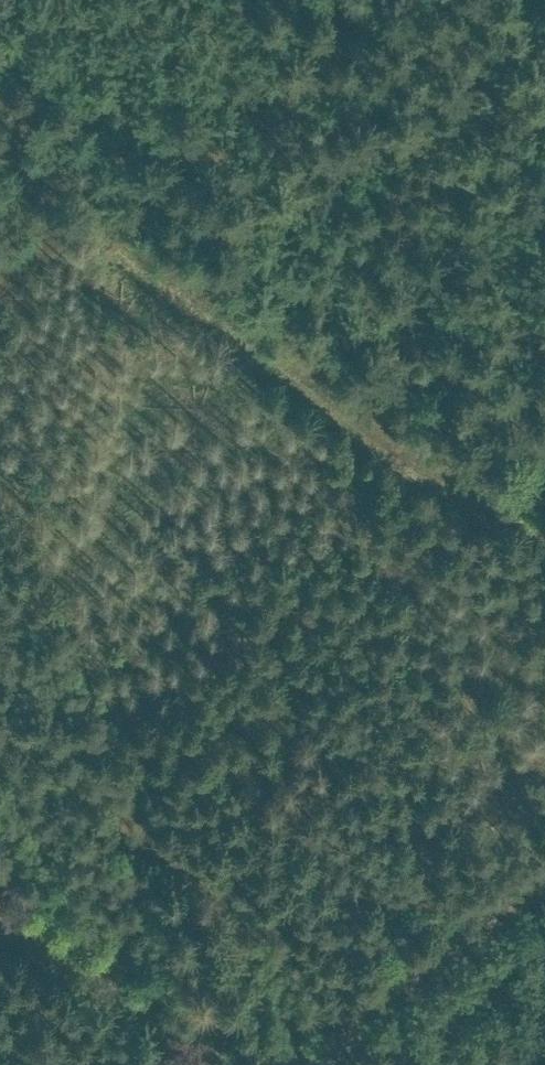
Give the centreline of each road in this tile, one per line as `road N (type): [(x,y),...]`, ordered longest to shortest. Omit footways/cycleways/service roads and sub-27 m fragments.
road 1 (track): [(405,470),(375,456),(83,229),(343,0)]
road 2 (track): [(544,547),(488,504),(405,470),(544,341)]
road 3 (track): [(544,878),(306,1064)]
road 4 (track): [(214,1064),(0,907)]
road 5 (track): [(0,1035),(131,1064)]

